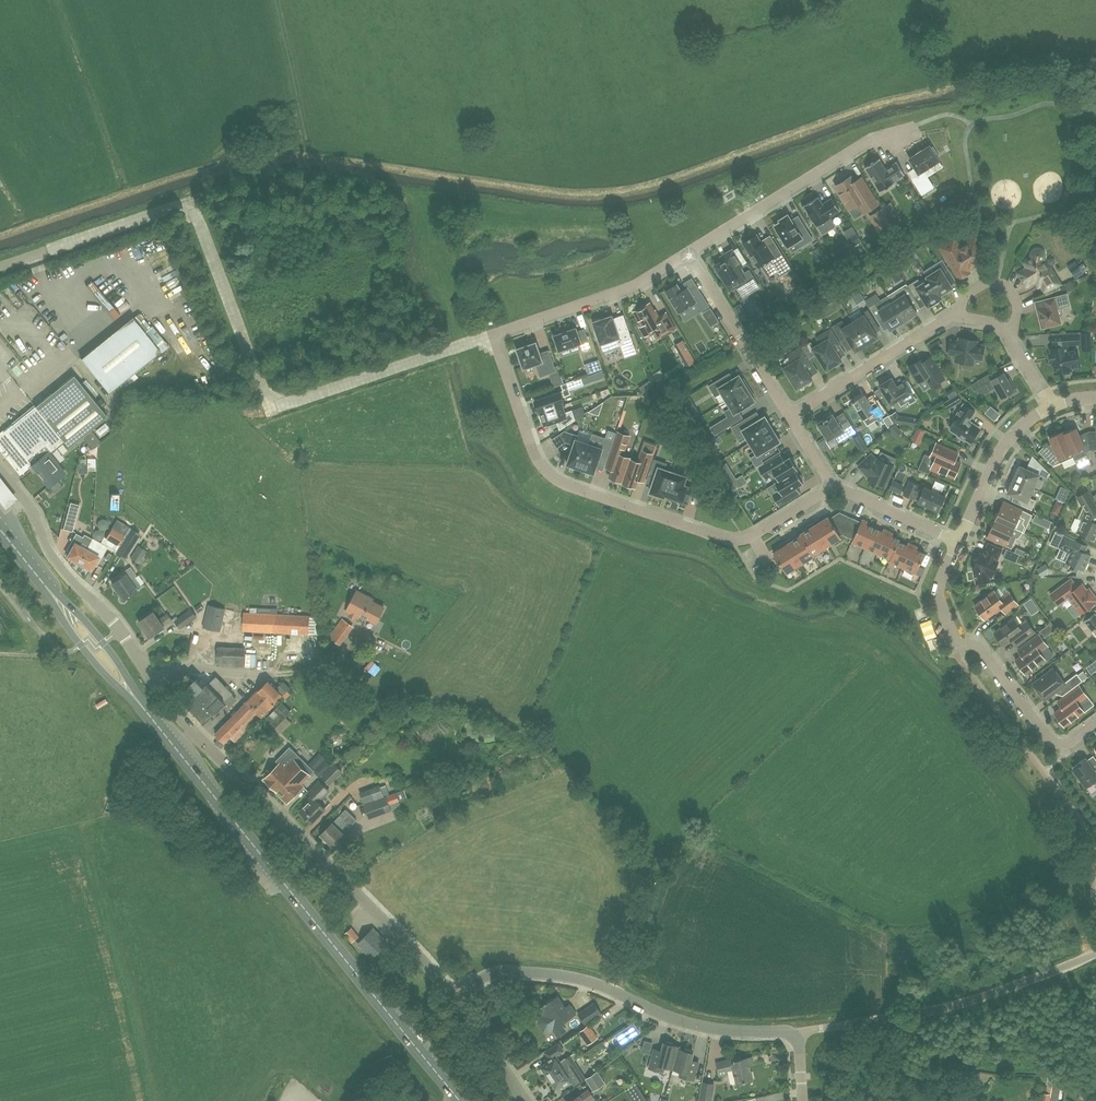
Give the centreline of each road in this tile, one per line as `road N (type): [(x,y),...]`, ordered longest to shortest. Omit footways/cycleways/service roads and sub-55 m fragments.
road 1 (residential): [(451,994),(169,708),(105,609),(51,557),(35,515),(0,469)]
road 2 (residential): [(831,485),(752,537),(725,542),(554,480),(536,459),(494,336),(636,285),(688,254)]
road 3 (primary): [(458,1100),(146,714)]
road 4 (residential): [(797,1033),(684,1023),(563,974),(506,972),(451,994)]
road 5 (unclassified): [(797,1033),(962,1004),(1095,955)]
road 6 (residential): [(1095,726),(1075,743),(1053,743),(983,651),(955,646),(938,590),(957,543)]
road 7 (residential): [(688,254),(874,140),(914,125)]
road 8 (residential): [(789,418),(959,317)]
road 9 (residential): [(688,254),(789,418)]
road 10 (residential): [(957,543),(1007,440),(1051,406)]
road 11 (primary): [(45,585),(77,644),(146,714)]
road 12 (primary): [(146,714),(102,643),(45,585)]
road 13 (residential): [(831,485),(957,543)]
road 14 (residential): [(522,1098),(451,994)]

